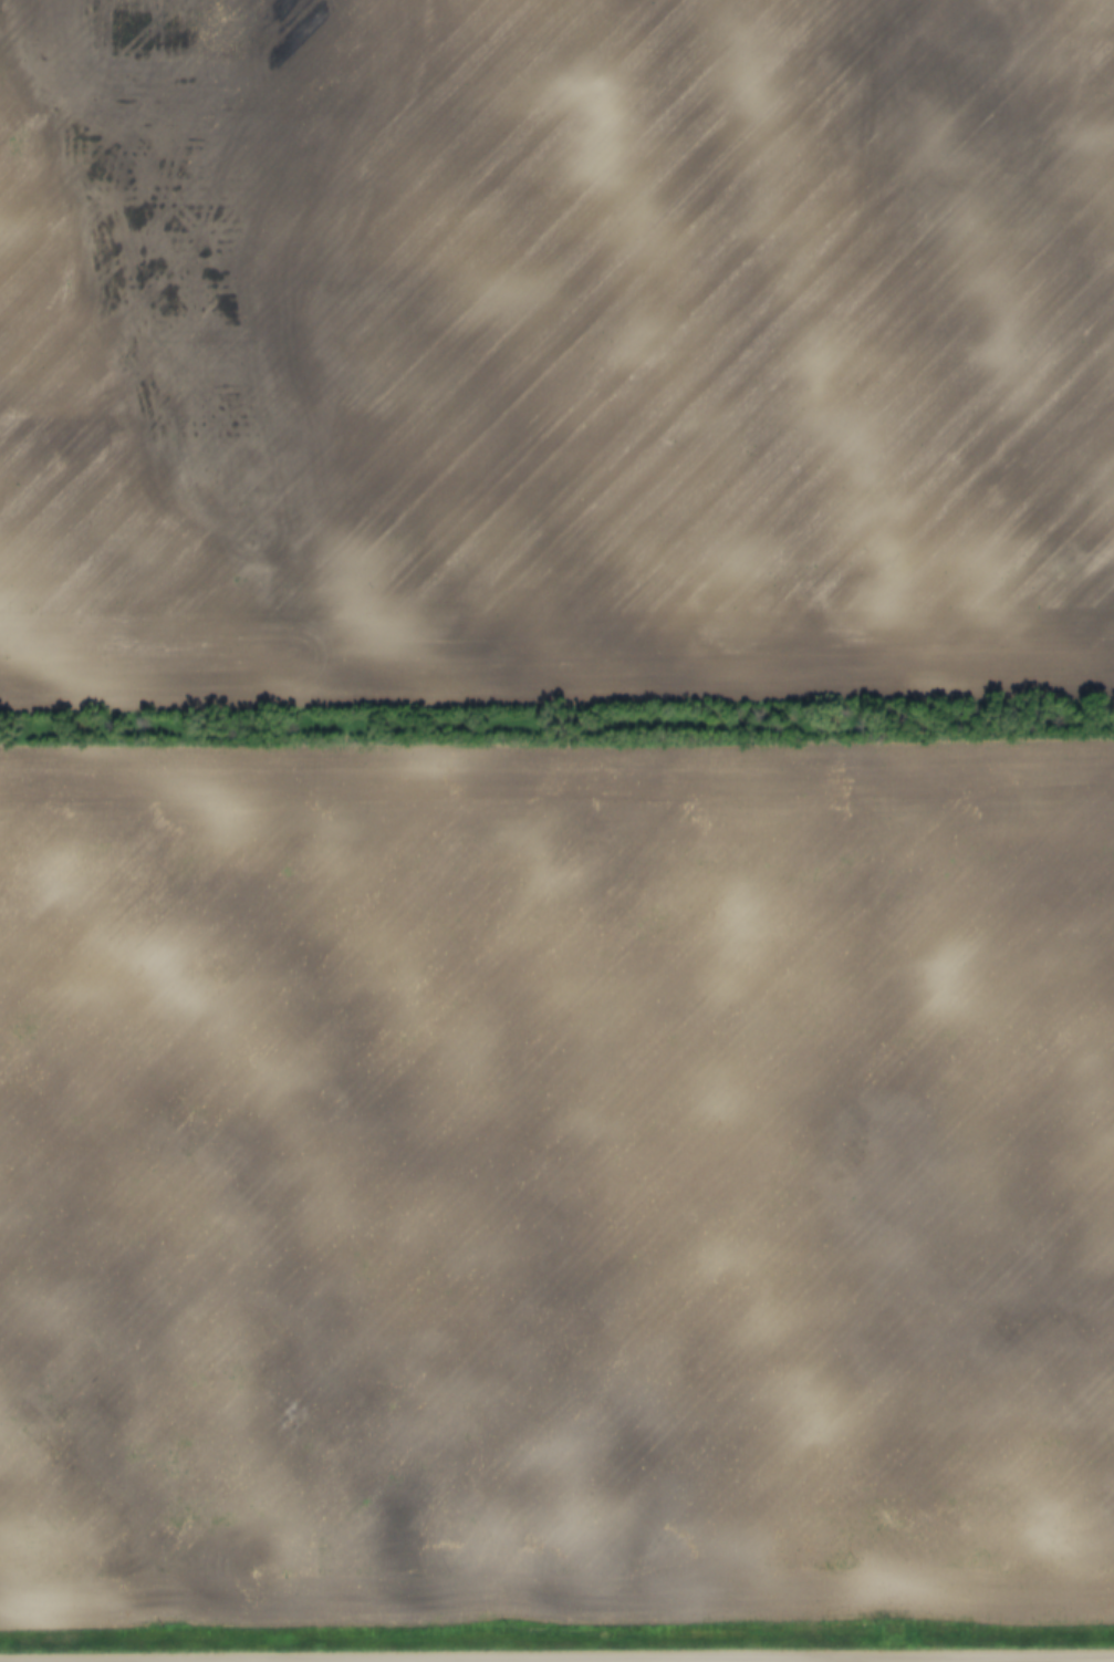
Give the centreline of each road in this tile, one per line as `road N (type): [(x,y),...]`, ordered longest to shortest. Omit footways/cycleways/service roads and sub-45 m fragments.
road 1 (residential): [(0,1656),(1113,1655)]

